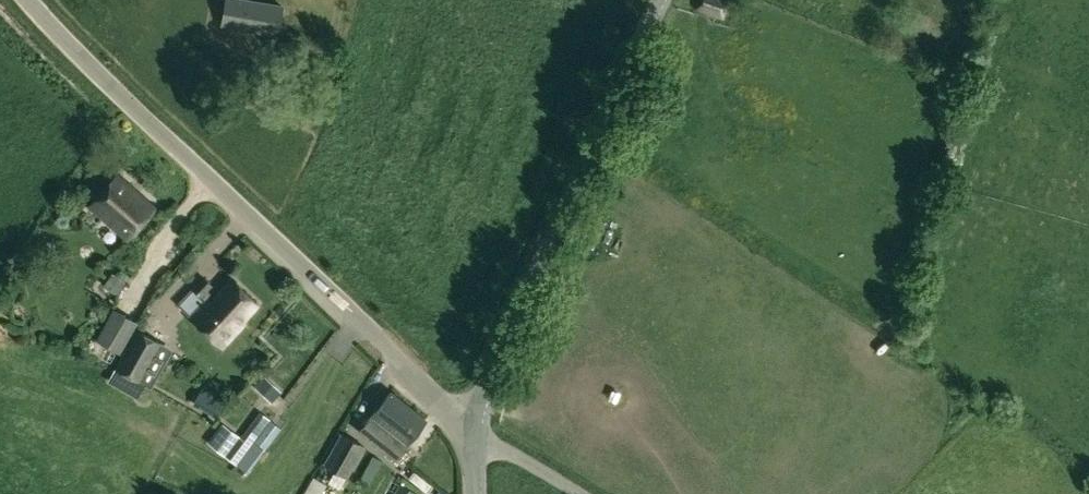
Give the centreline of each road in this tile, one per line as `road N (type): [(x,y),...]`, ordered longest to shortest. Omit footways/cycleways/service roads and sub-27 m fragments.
road 1 (tertiary): [(475,433),(28,0)]
road 2 (unclassified): [(475,433),(486,375),(658,0)]

